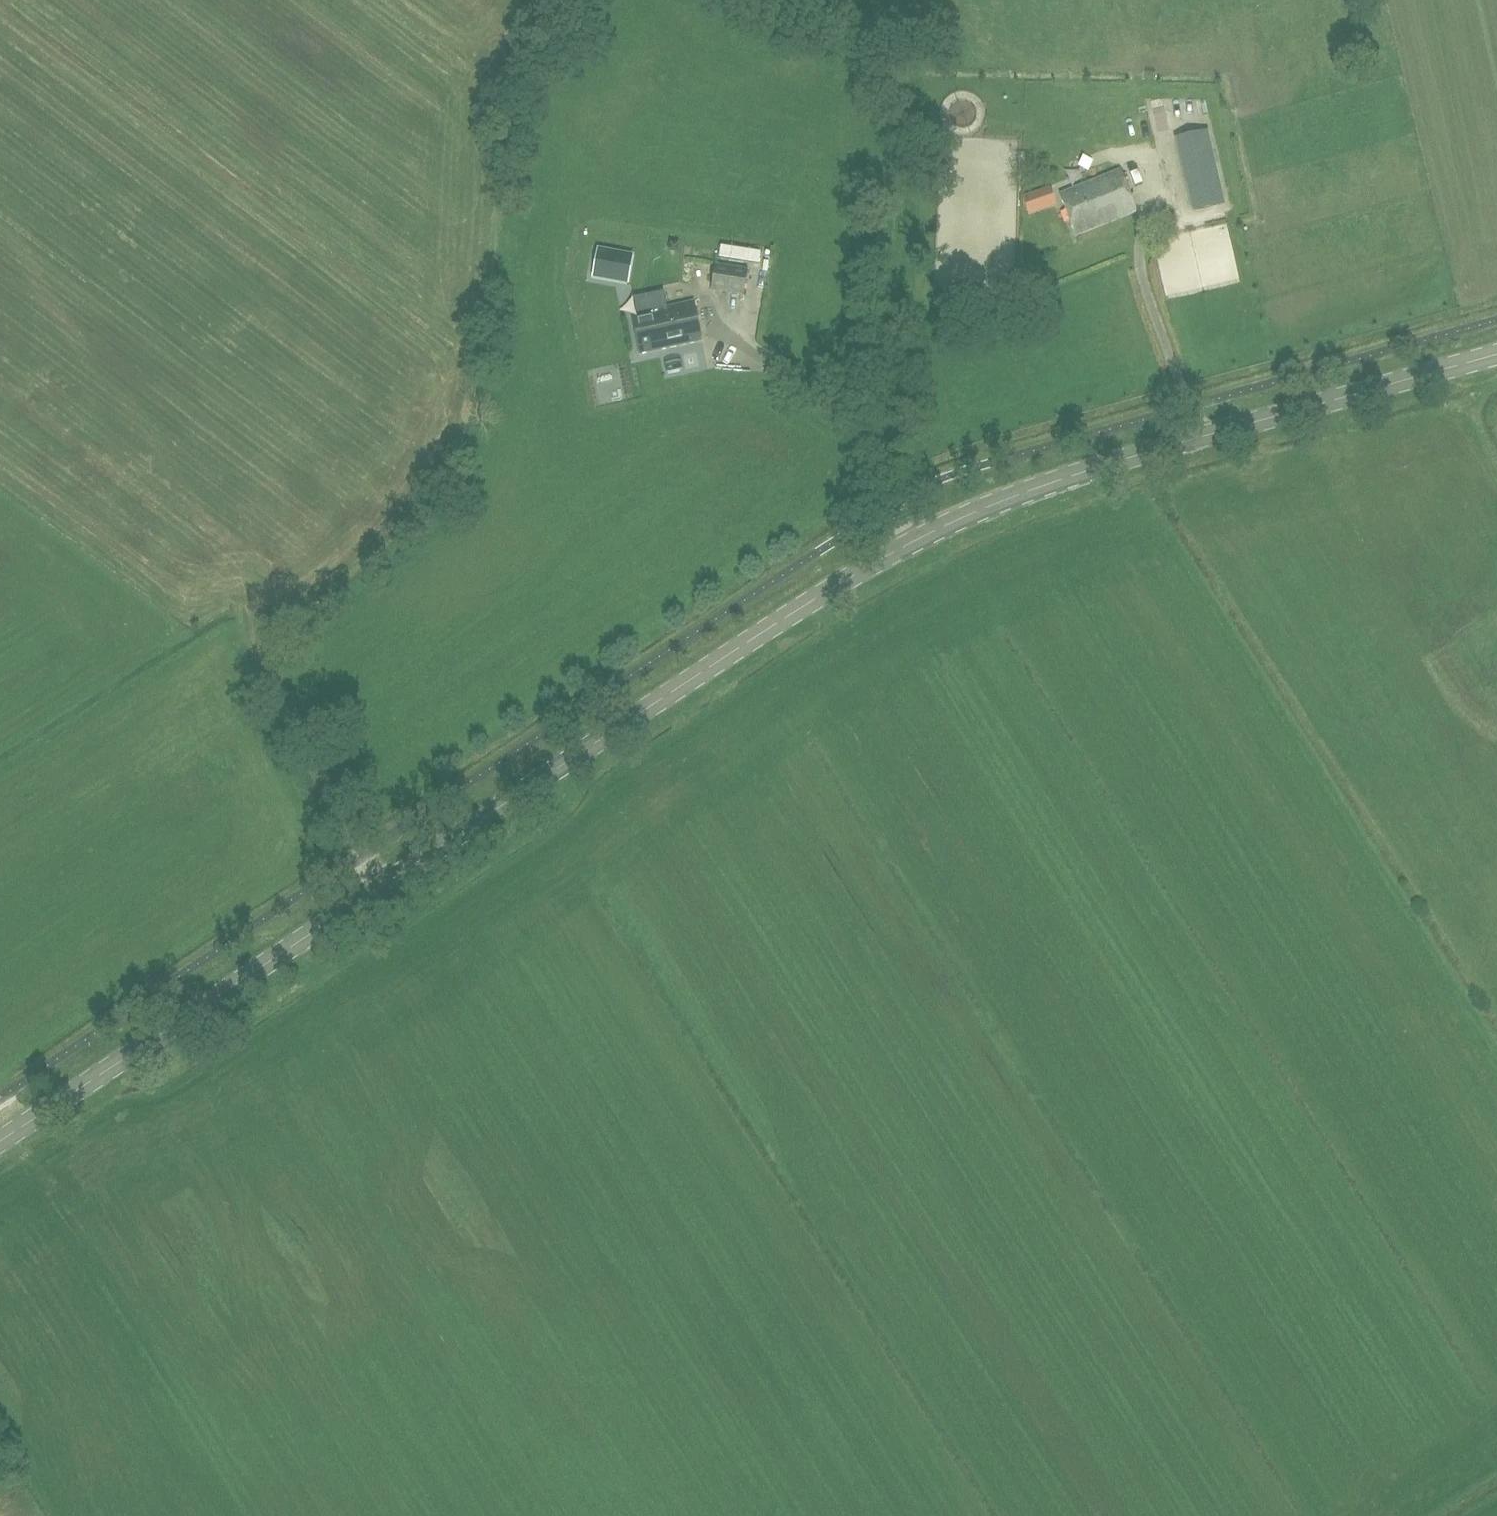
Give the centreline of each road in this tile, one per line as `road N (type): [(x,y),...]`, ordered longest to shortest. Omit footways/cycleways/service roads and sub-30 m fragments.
road 1 (tertiary): [(0,1141),(696,675),(907,544),(1056,481),(1496,354)]
road 2 (track): [(881,446),(886,48)]

